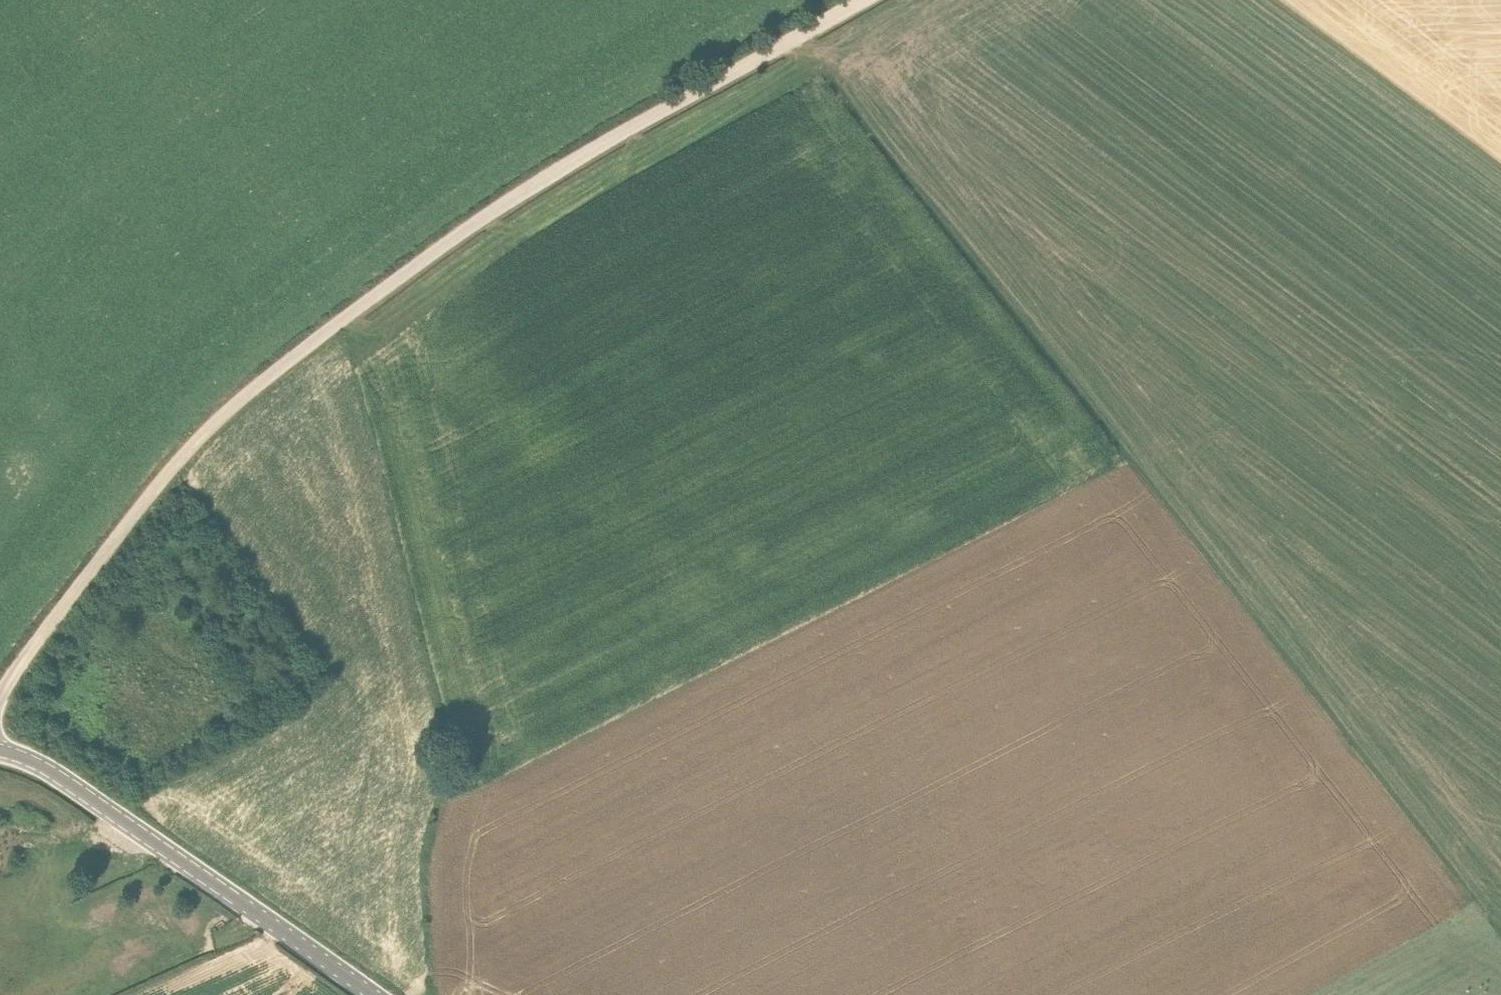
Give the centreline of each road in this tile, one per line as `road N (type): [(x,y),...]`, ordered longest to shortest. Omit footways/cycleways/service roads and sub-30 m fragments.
road 1 (track): [(0,692),(173,468),(288,364),(504,202),(861,0)]
road 2 (unclassified): [(0,750),(63,780),(373,994)]

